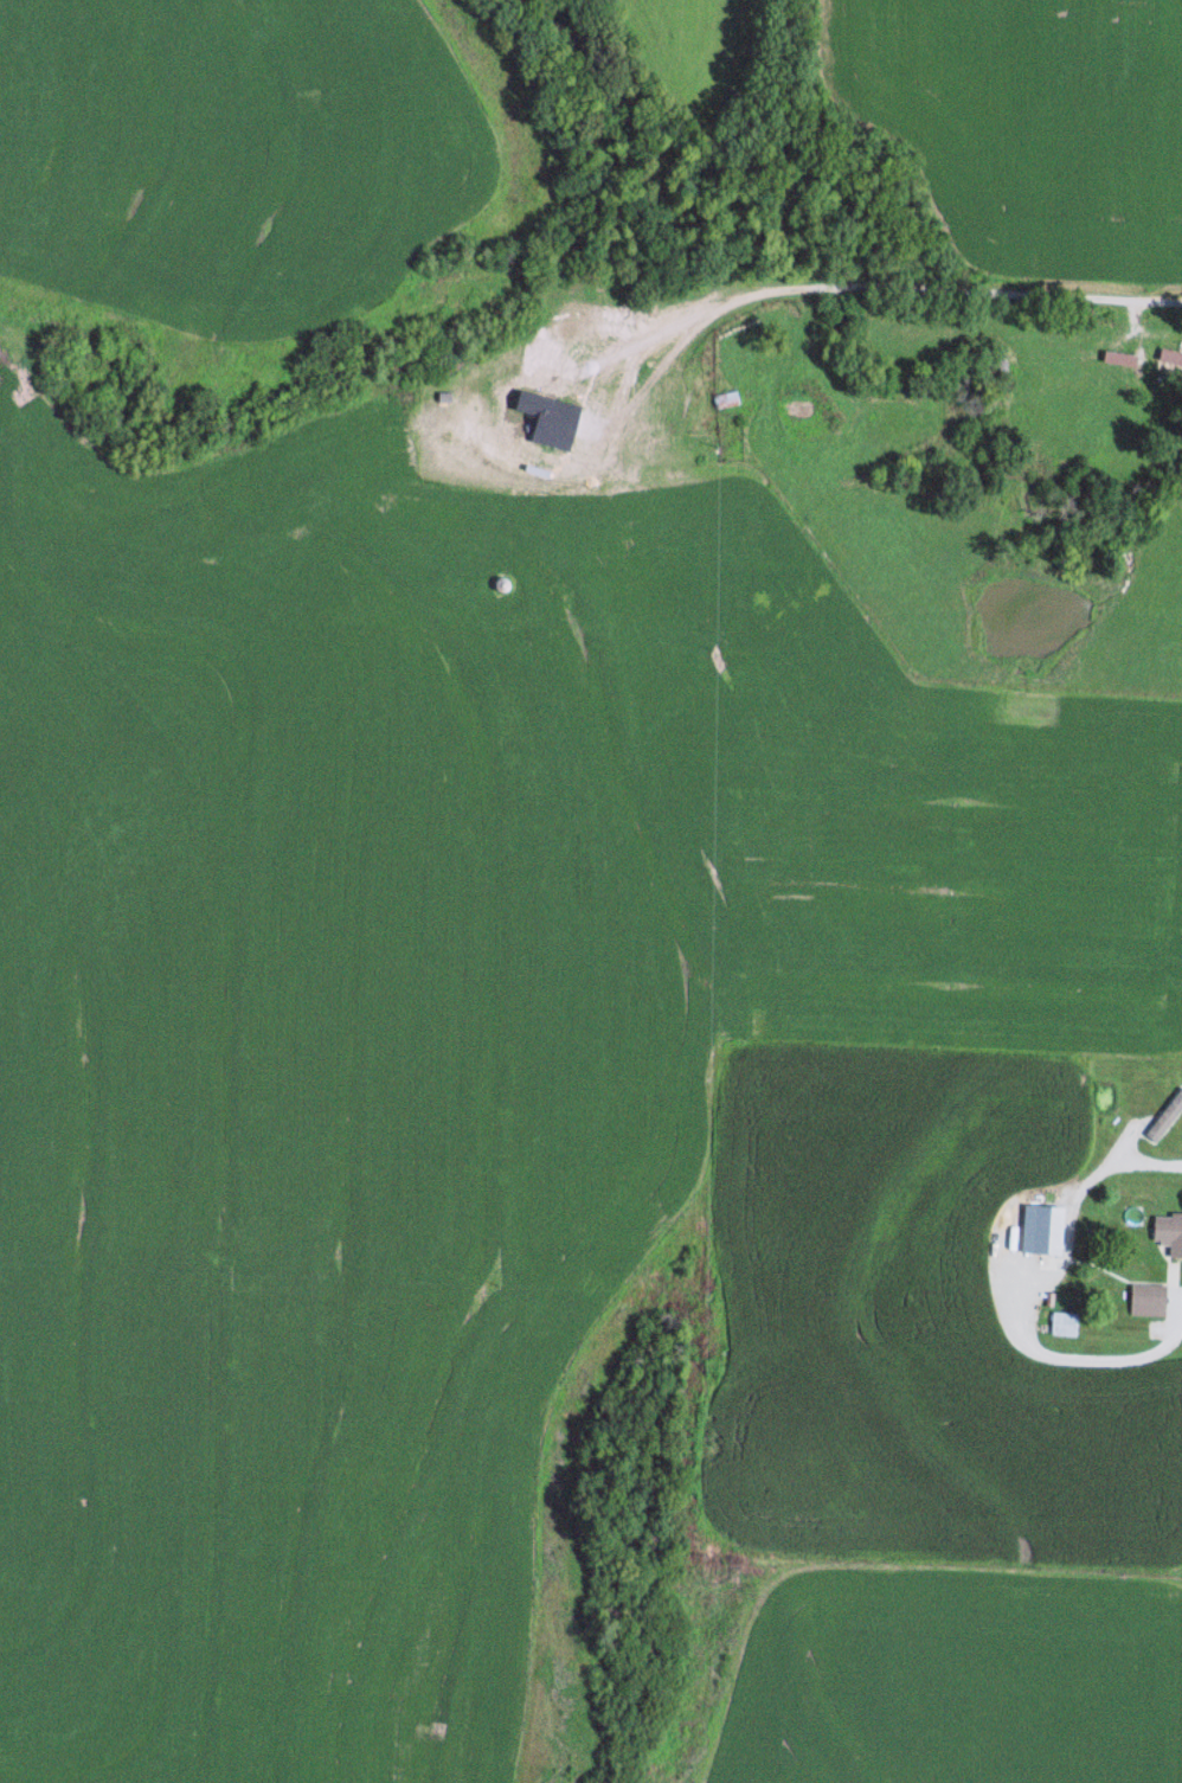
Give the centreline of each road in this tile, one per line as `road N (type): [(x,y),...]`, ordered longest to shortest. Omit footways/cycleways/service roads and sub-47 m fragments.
road 1 (residential): [(1181,299),(780,282),(709,316),(635,383),(557,412)]

